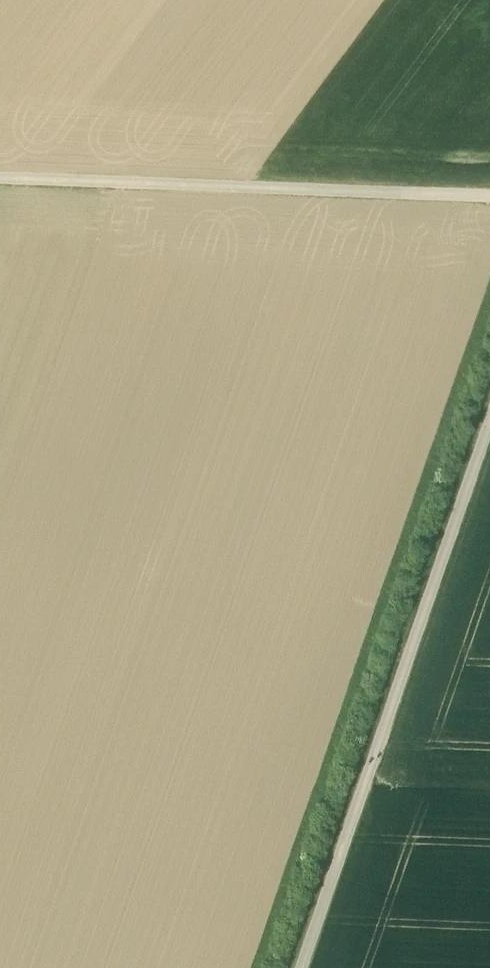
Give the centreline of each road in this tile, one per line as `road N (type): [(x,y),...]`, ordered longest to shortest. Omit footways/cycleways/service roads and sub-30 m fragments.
road 1 (unclassified): [(489,423),(301,967)]
road 2 (unclassified): [(0,179),(489,198)]

